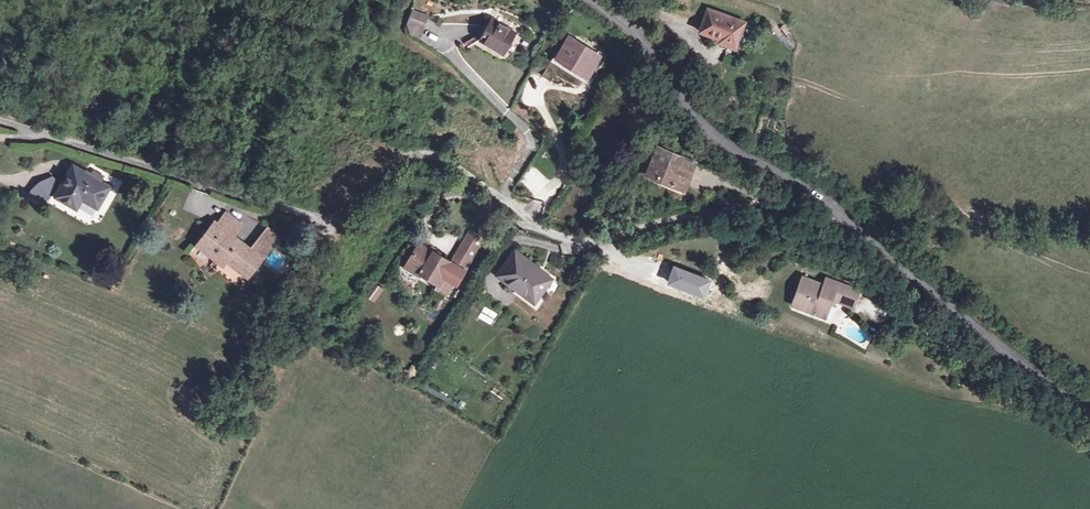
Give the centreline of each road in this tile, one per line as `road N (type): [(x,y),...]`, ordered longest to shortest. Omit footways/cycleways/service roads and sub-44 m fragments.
road 1 (residential): [(847,220),(762,200),(601,243),(553,233),(456,164),(424,152),(334,222),(0,120)]
road 2 (unclassified): [(593,0),(645,44),(708,129),(847,220)]
road 3 (unclassified): [(847,220),(1003,352),(1089,411)]

